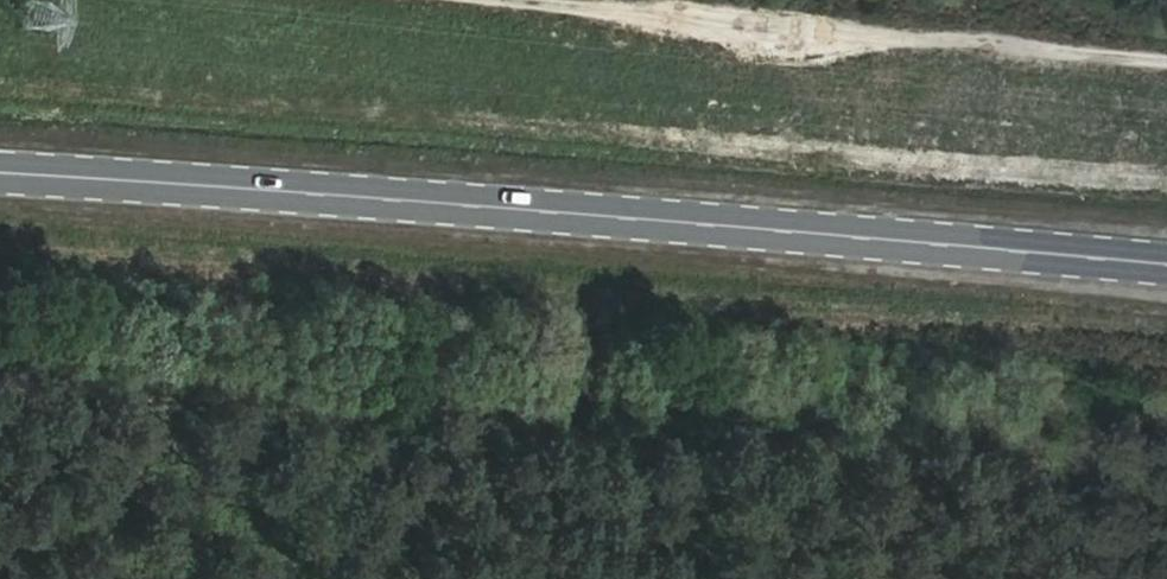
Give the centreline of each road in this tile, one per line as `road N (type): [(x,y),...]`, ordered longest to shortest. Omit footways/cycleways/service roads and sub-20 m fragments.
road 1 (primary): [(0,178),(1166,260)]
road 2 (track): [(1166,59),(561,0)]

